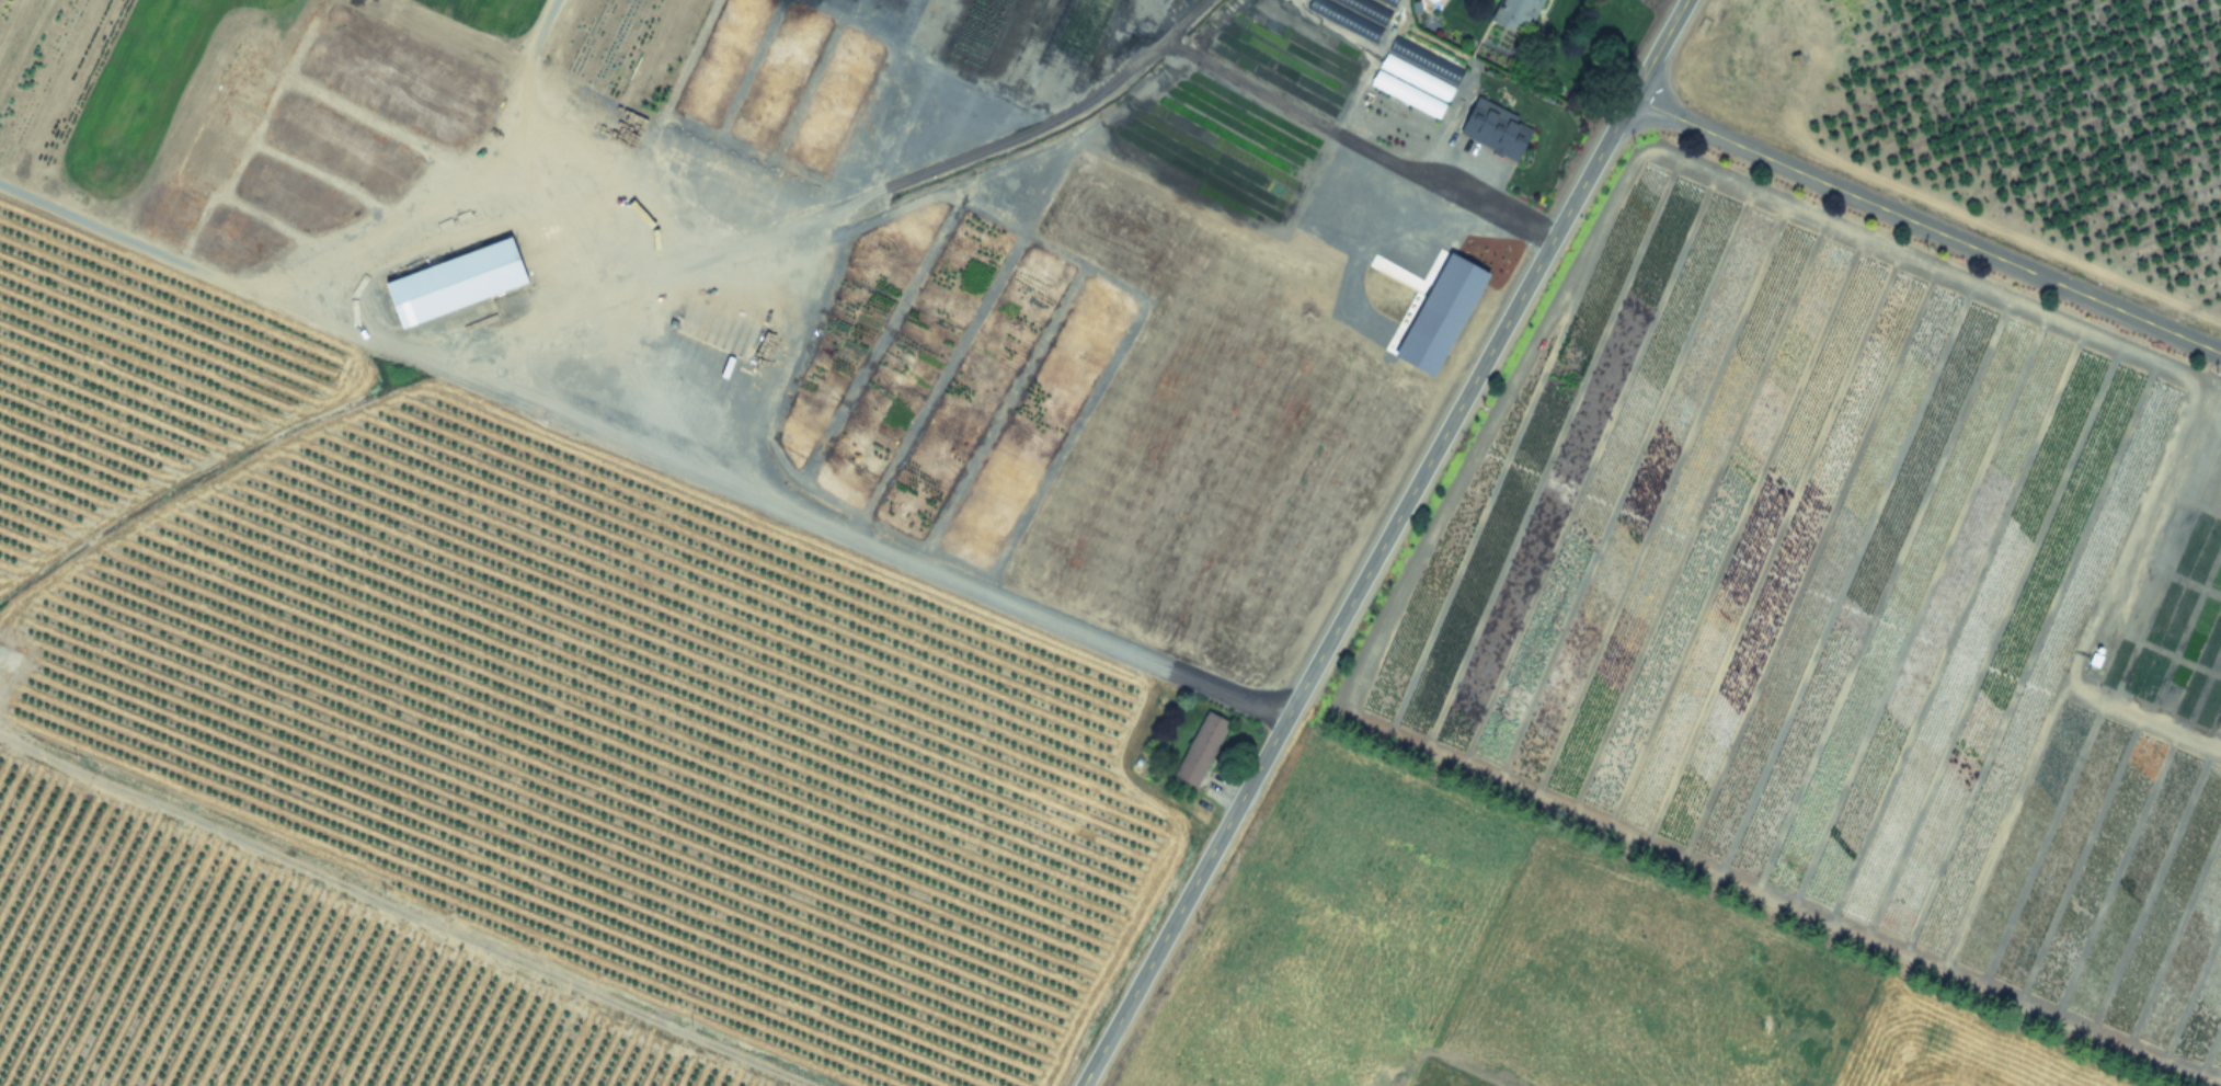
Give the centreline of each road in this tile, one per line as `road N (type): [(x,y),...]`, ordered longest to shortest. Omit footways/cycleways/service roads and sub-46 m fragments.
road 1 (tertiary): [(1081,1085),(1687,0)]
road 2 (residential): [(2220,353),(1632,96)]
road 3 (track): [(343,324),(0,184)]

